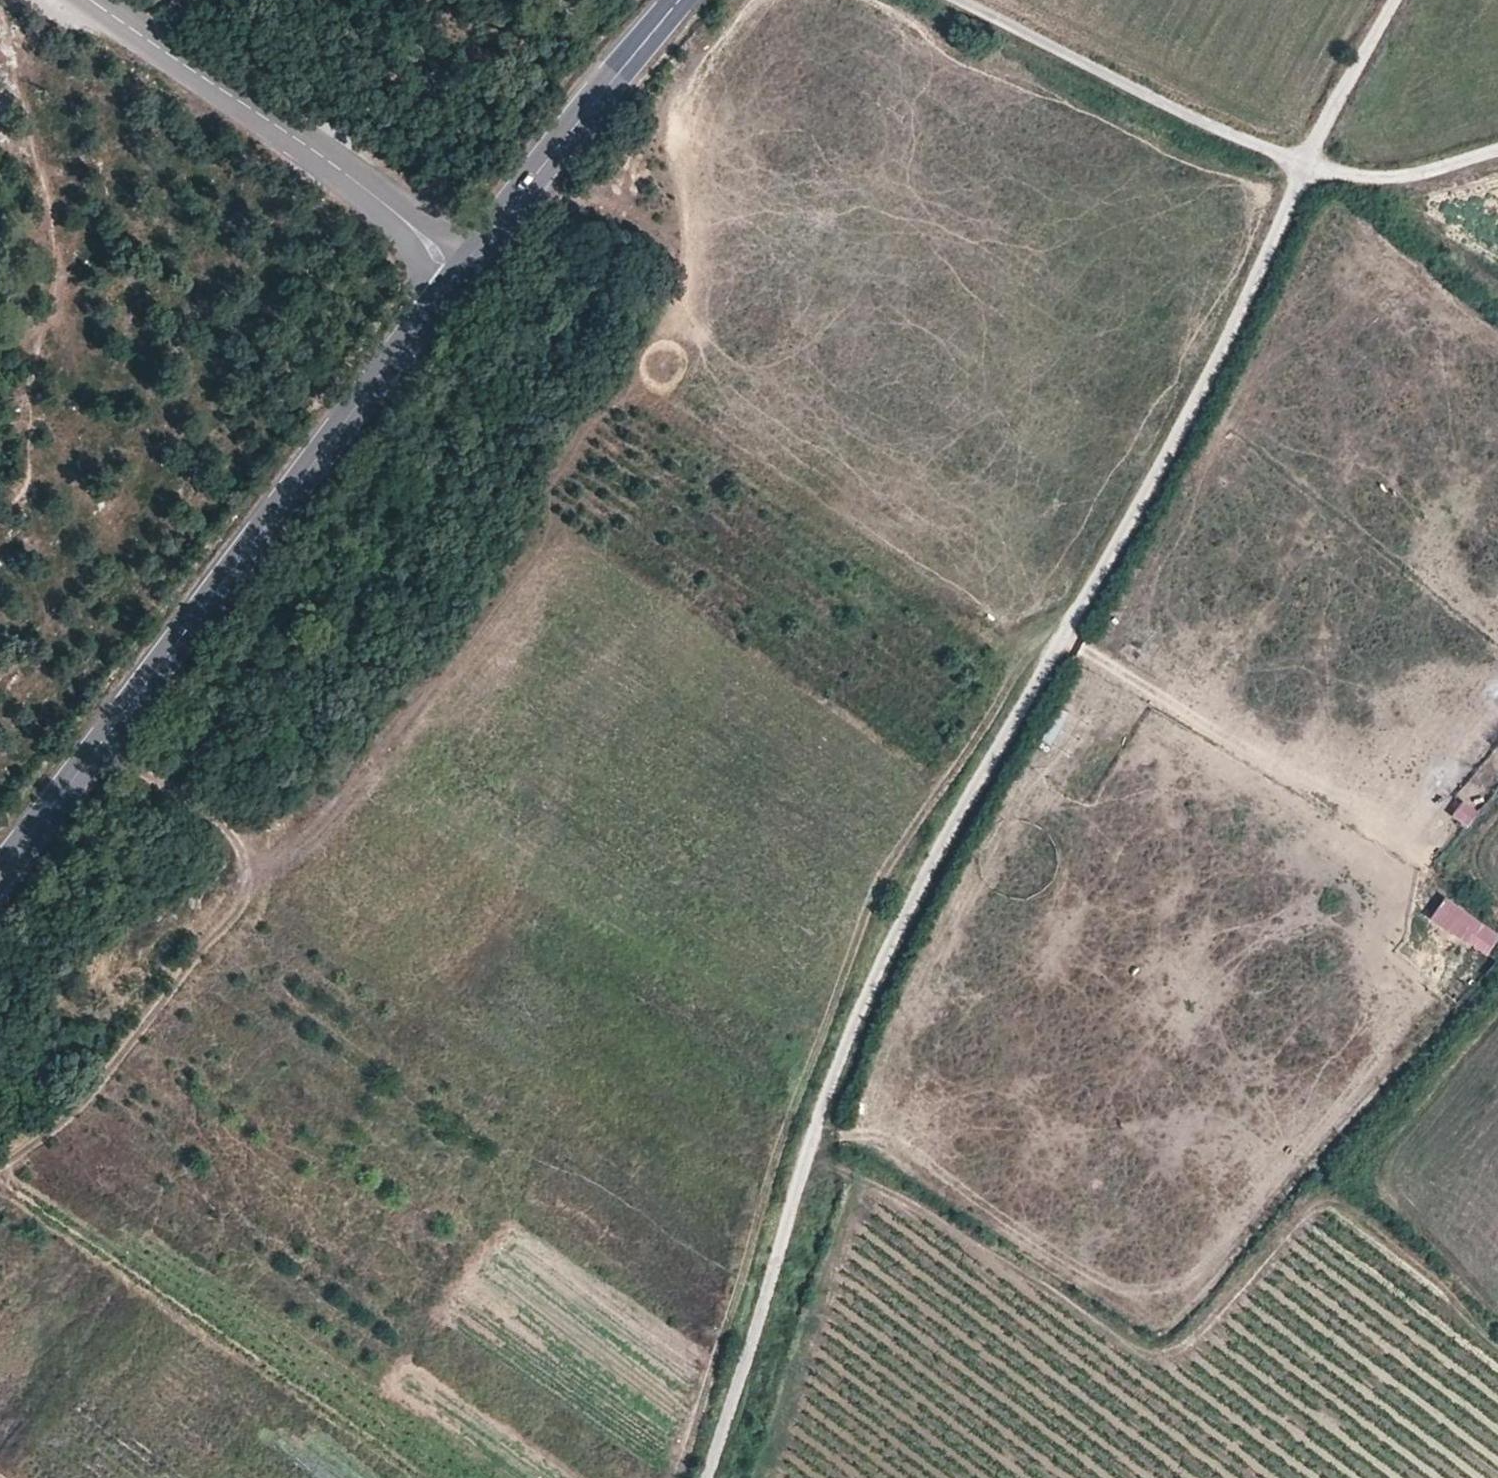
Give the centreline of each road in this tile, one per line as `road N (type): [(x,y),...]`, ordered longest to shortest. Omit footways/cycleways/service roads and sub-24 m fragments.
road 1 (track): [(705,1477),(815,1138),(878,979),(1190,417),(1307,171)]
road 2 (secondary): [(0,869),(446,258)]
road 3 (residential): [(93,0),(355,178),(446,258)]
road 4 (unclassified): [(1307,171),(947,0)]
road 5 (secondary): [(446,258),(676,0)]
road 6 (track): [(1307,171),(1399,0)]
road 7 (track): [(1497,152),(1385,177),(1307,171)]

